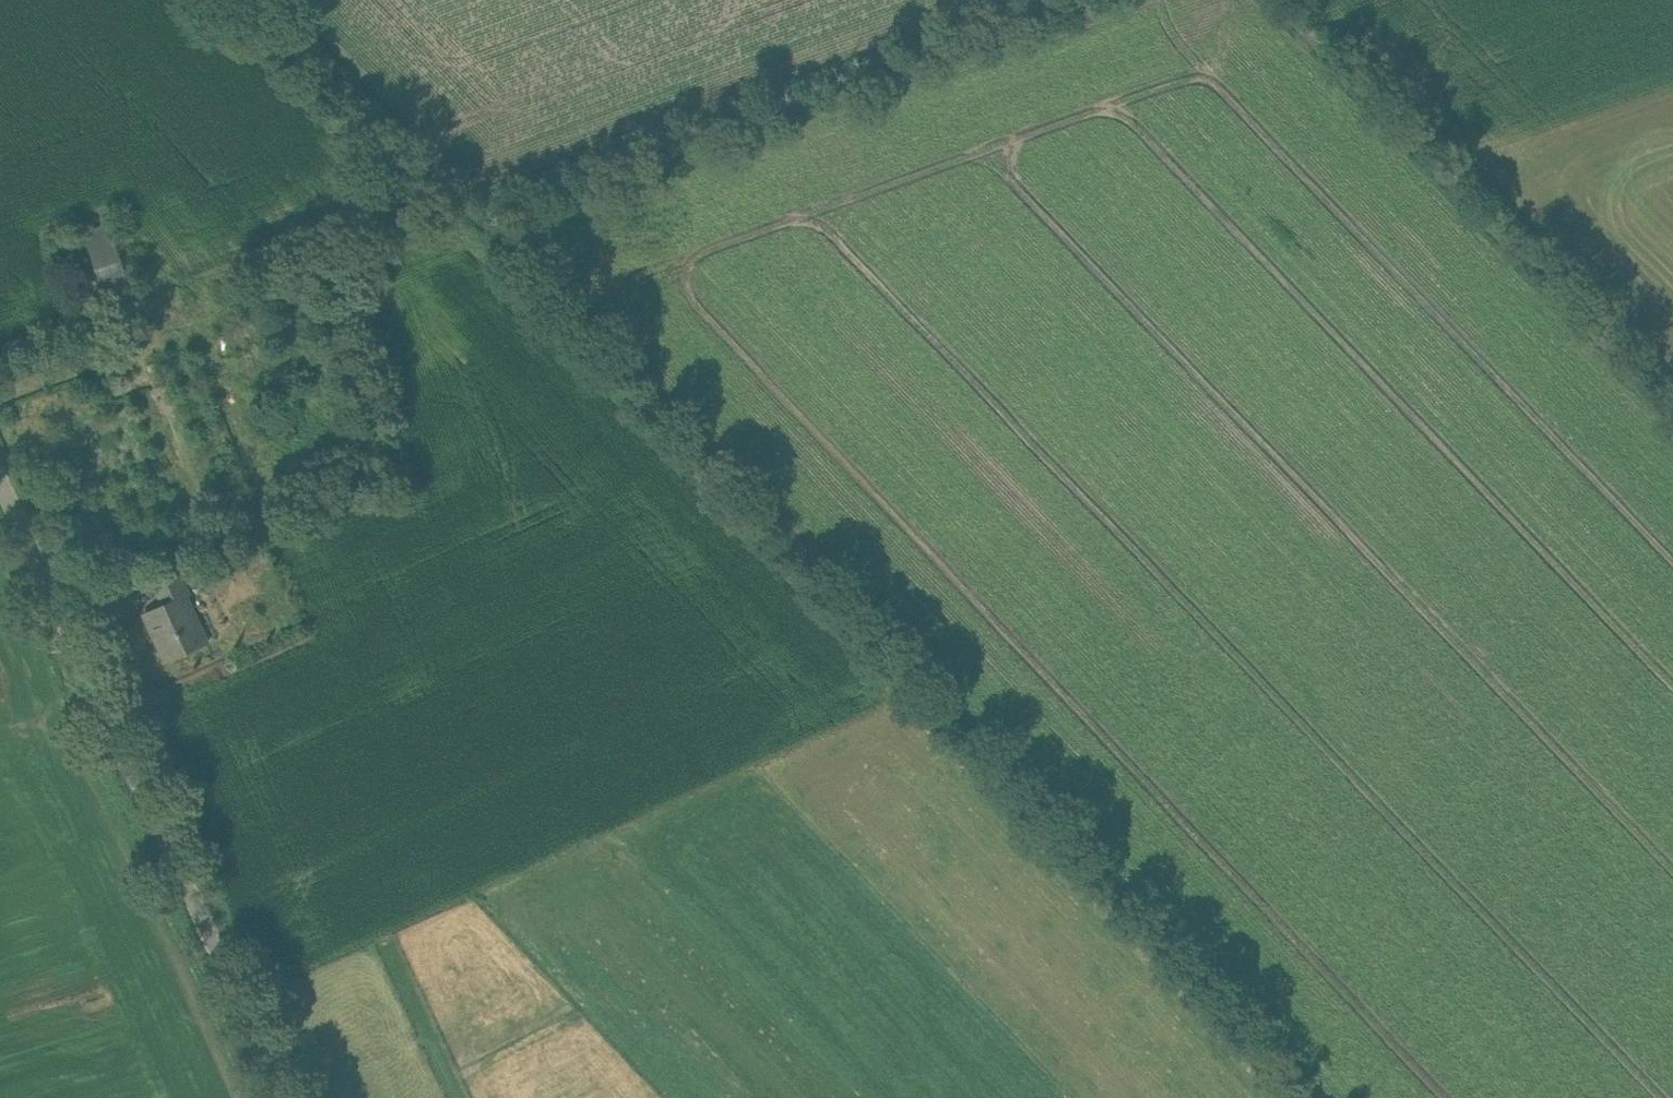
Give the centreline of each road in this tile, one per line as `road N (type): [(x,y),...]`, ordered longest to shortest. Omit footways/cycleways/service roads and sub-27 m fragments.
road 1 (unclassified): [(285,1097),(0,482)]

